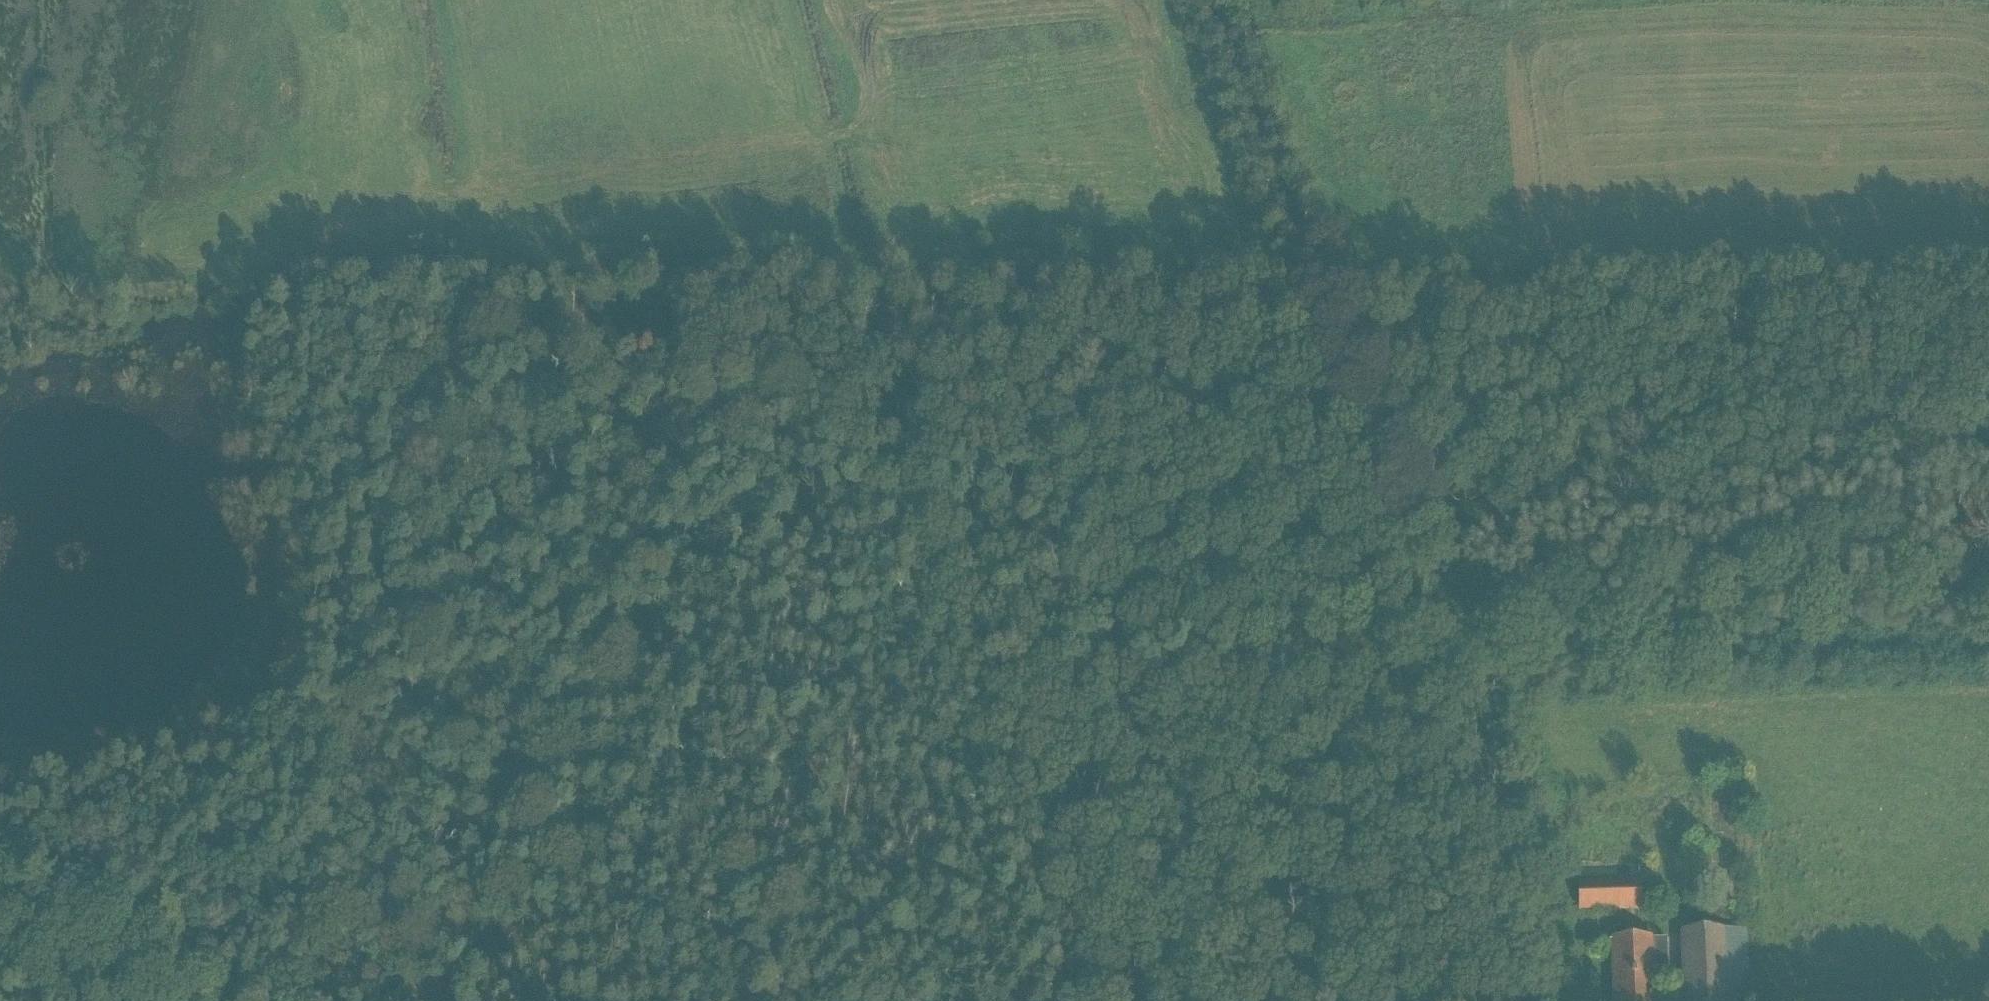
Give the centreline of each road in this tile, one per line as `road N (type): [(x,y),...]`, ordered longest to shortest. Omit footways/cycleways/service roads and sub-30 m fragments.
road 1 (tertiary): [(180,1000),(0,894)]

